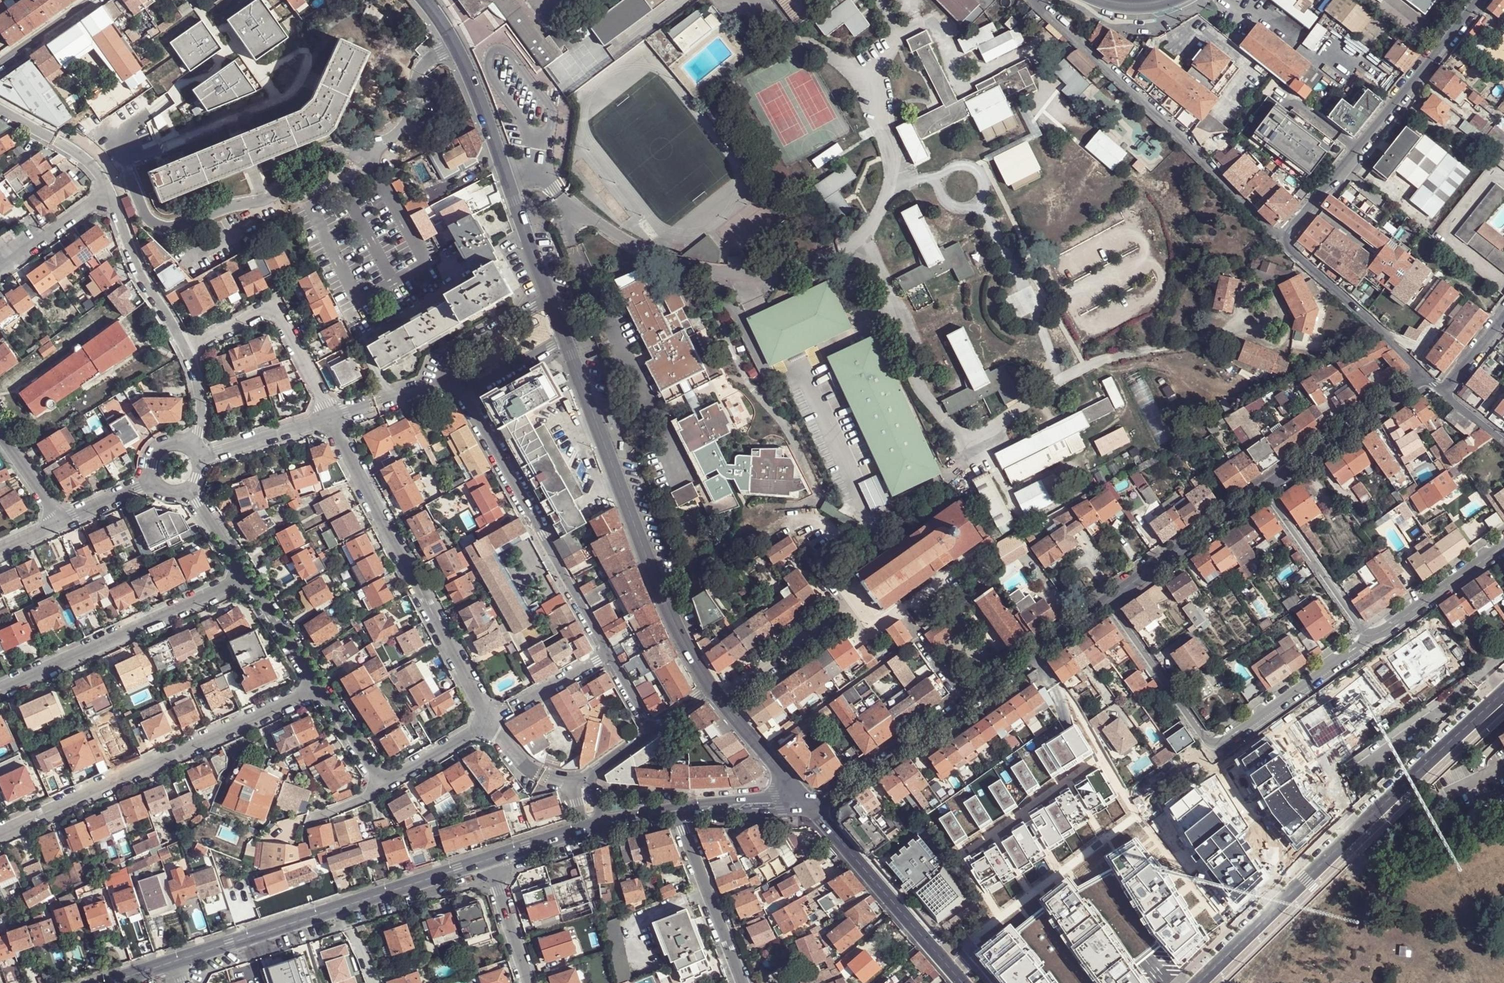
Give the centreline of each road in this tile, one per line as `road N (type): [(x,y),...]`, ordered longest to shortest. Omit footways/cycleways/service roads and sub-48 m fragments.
road 1 (residential): [(1503,691),(1199,982)]
road 2 (tertiary): [(713,687),(663,599),(563,338)]
road 3 (residential): [(1105,600),(1212,742),(1369,637)]
road 4 (residential): [(319,688),(0,834)]
road 5 (residential): [(1287,245),(1038,0)]
road 6 (residential): [(329,416),(492,720)]
road 7 (residential): [(177,961),(490,862)]
road 8 (tertiary): [(549,299),(460,57),(422,0)]
road 9 (residential): [(1480,0),(1287,245)]
road 10 (residential): [(466,393),(607,654)]
road 11 (residential): [(0,691),(246,578)]
road 12 (tertiary): [(964,982),(807,805)]
road 13 (residential): [(185,349),(257,314),(283,316),(329,416)]
road 14 (residential): [(1427,376),(1264,490)]
road 15 (residential): [(1264,490),(1105,600)]
road 16 (residential): [(1287,245),(1427,376)]
road 17 (residential): [(962,702),(827,800),(807,805)]
road 18 (residential): [(743,982),(677,811)]
road 19 (residential): [(1369,637),(1264,490)]
road 20 (residential): [(1105,600),(962,702)]
road 21 (residential): [(111,193),(146,282),(185,349)]
road 22 (residential): [(1369,637),(1503,546)]
road 23 (residential): [(845,609),(722,698)]
road 24 (residential): [(0,108),(88,160),(111,193)]
road 25 (residential): [(194,457),(329,416)]
road 26 (residential): [(549,299),(451,352),(441,378)]
road 27 (tertiary): [(807,805),(722,698)]
road 28 (residential): [(111,193),(0,271)]
road 29 (residential): [(492,720),(607,654)]
road 30 (residential): [(246,578),(319,688)]
road 31 (residential): [(677,811),(807,805)]
road 32 (residential): [(384,786),(492,720)]
road 33 (residential): [(529,982),(490,862)]

